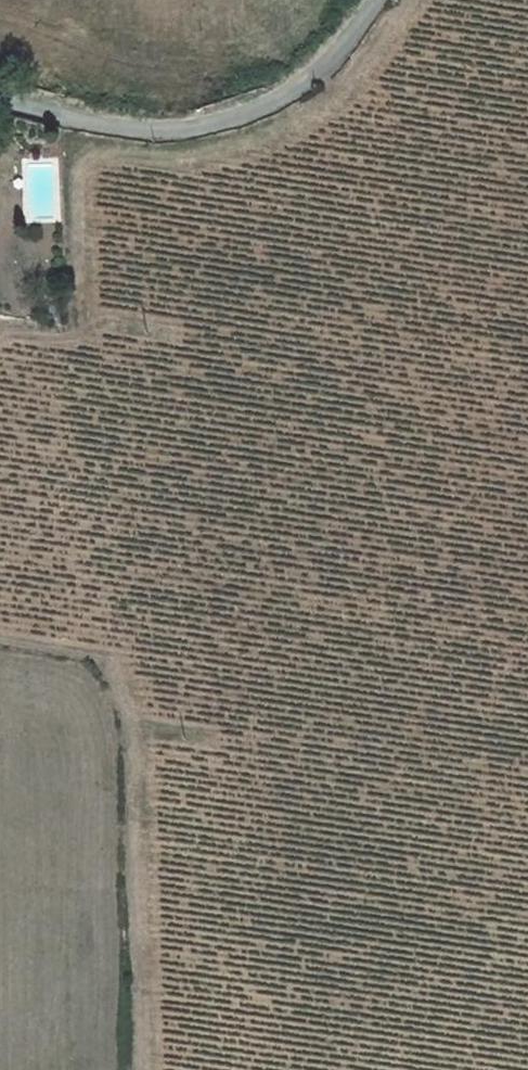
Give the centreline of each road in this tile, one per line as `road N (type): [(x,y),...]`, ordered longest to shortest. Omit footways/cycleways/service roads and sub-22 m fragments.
road 1 (unclassified): [(380,0),(332,62),(262,110),(204,129),(132,126),(0,95)]

